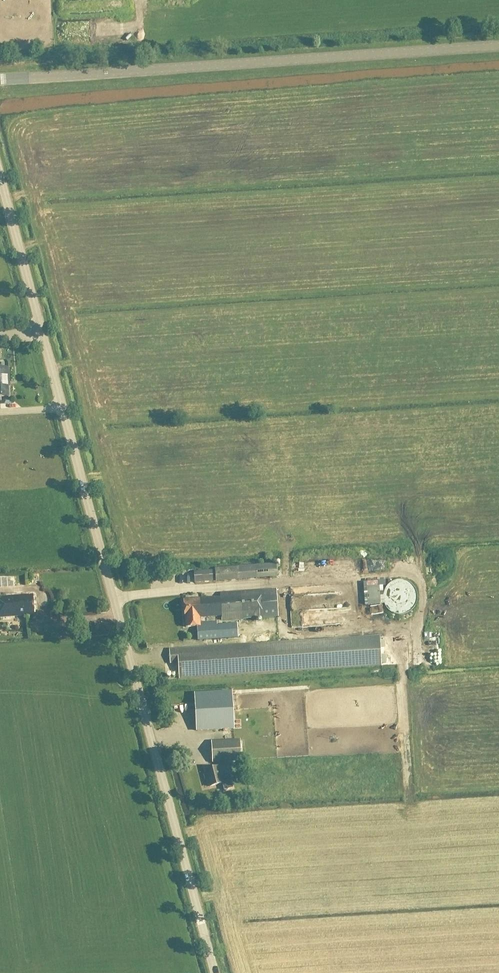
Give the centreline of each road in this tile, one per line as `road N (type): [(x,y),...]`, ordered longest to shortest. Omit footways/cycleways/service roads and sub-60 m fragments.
road 1 (unclassified): [(215,972),(0,172)]
road 2 (unclassified): [(0,79),(498,48)]

